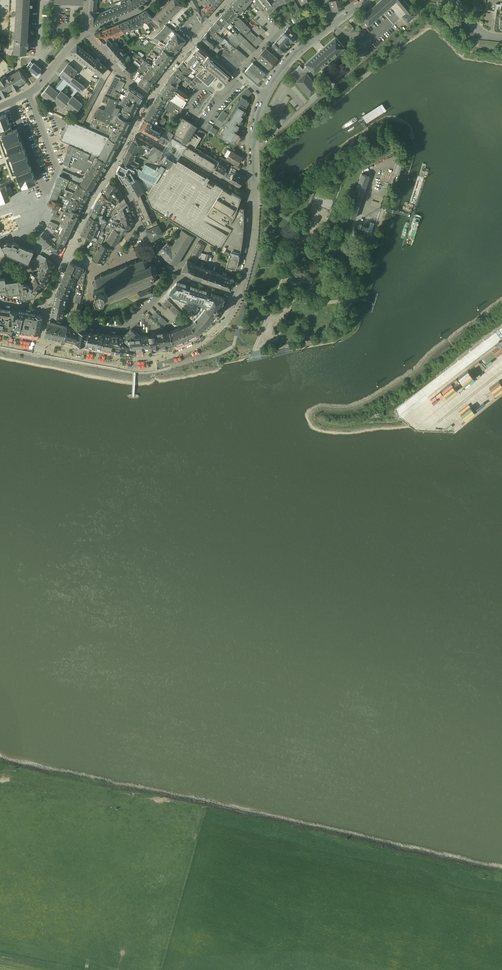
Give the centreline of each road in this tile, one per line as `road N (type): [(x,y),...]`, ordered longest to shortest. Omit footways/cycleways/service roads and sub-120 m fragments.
road 1 (unclassified): [(244,278),(264,97)]
road 2 (residential): [(171,280),(121,327),(47,314)]

